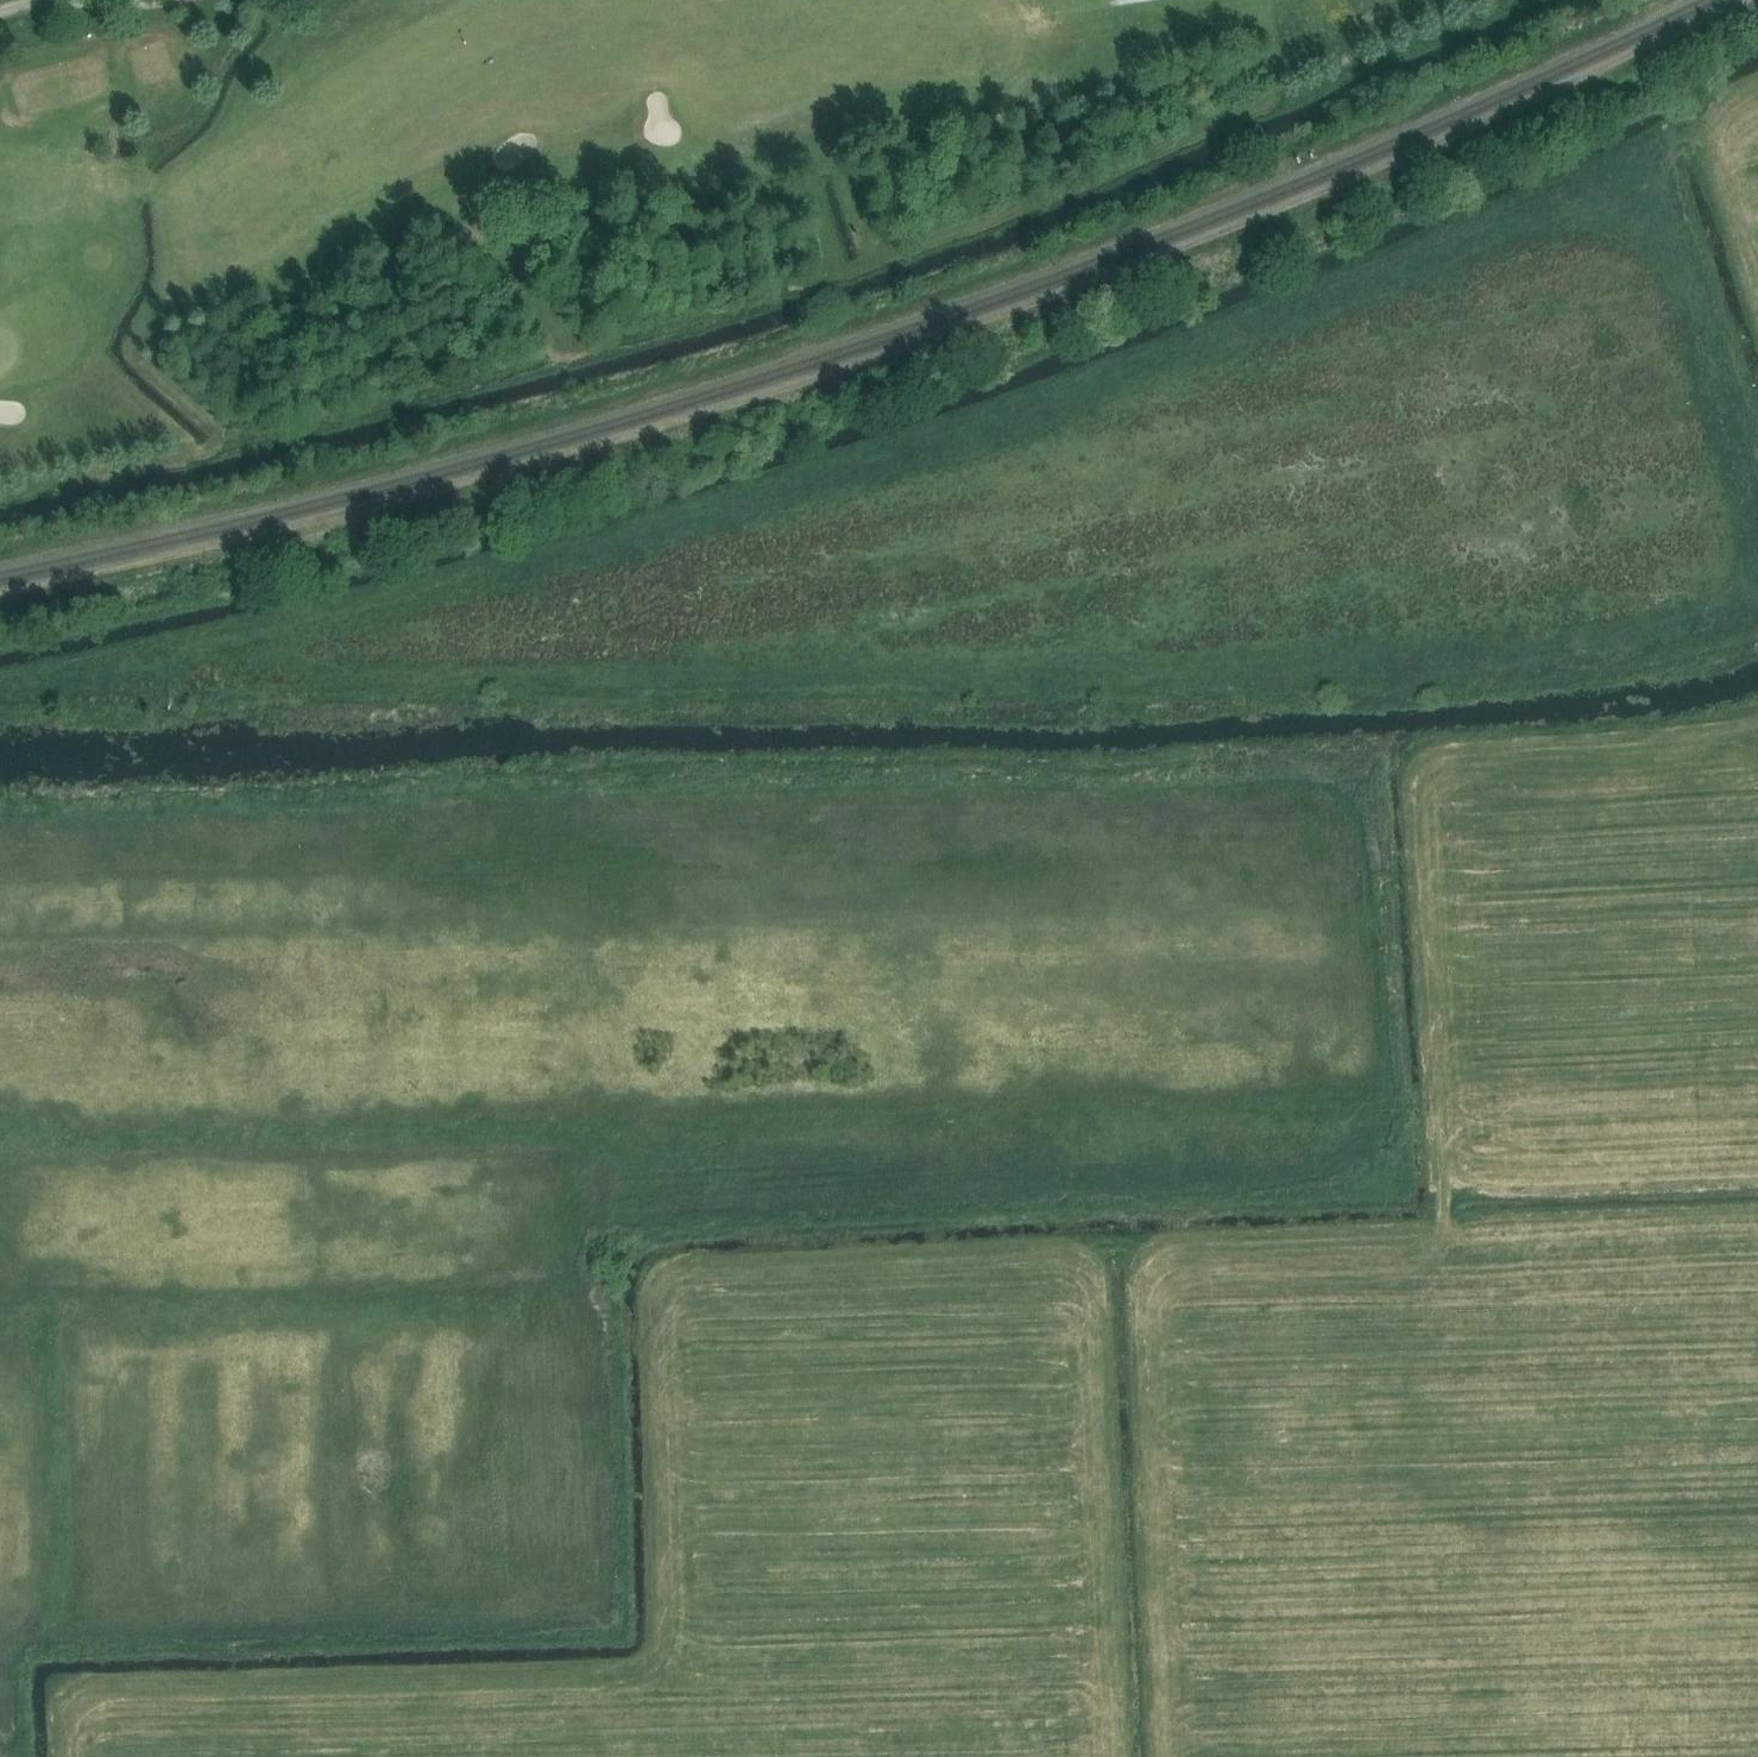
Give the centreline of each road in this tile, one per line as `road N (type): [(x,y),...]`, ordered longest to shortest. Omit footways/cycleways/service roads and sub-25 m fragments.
road 1 (track): [(0,13),(168,0)]

